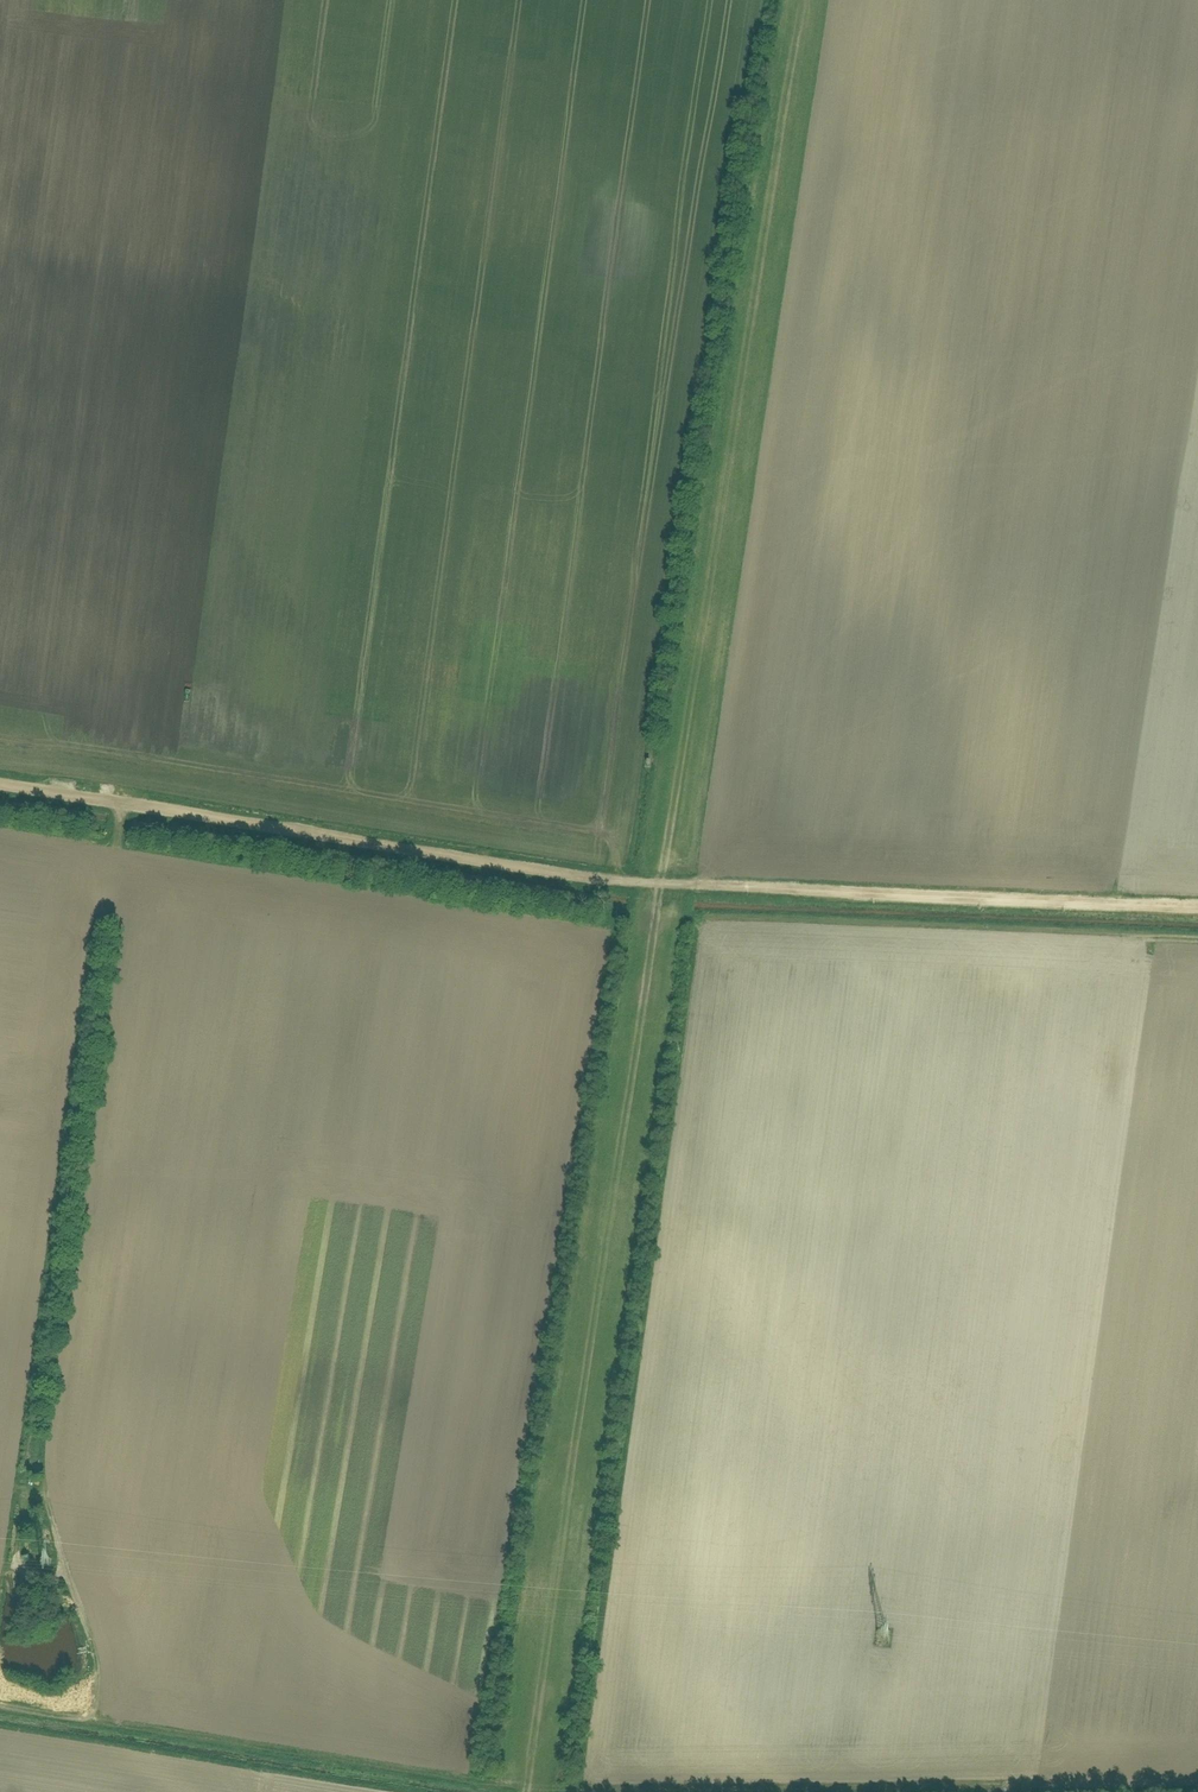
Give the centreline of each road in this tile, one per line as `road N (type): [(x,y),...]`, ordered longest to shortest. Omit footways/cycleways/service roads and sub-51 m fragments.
road 1 (track): [(0,784),(631,883),(1197,906)]

